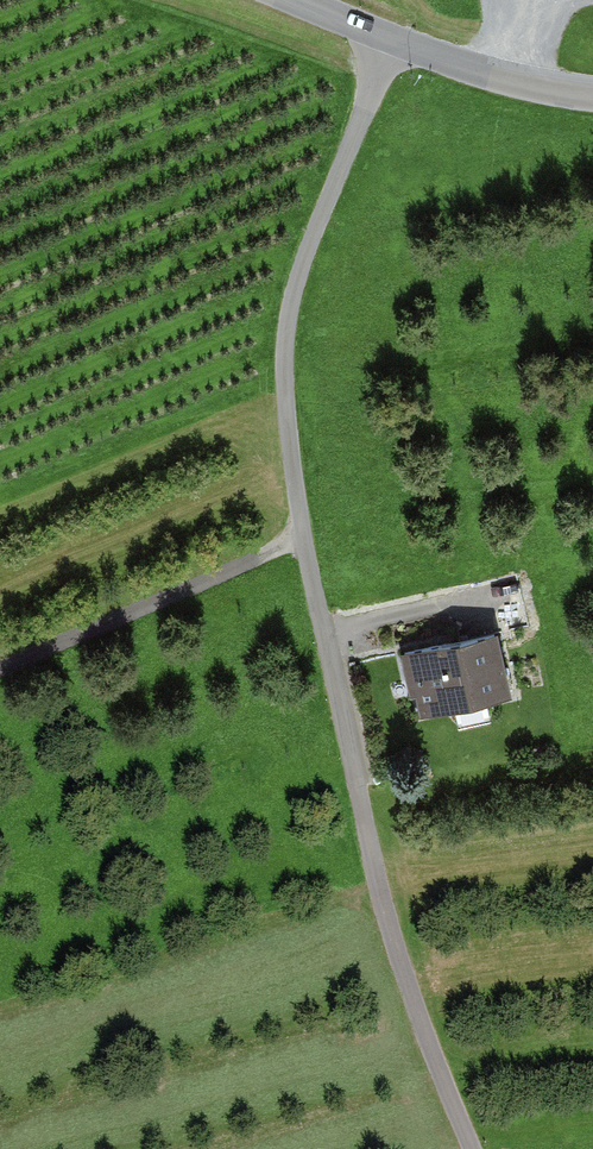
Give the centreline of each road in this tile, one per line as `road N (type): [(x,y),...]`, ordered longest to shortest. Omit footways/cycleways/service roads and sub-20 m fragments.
road 1 (residential): [(397,39),(303,267),(287,338),(285,414),(390,935),(475,1148)]
road 2 (track): [(0,671),(304,540)]
road 3 (residential): [(397,39),(534,87),(592,96)]
road 4 (track): [(512,598),(329,635)]

